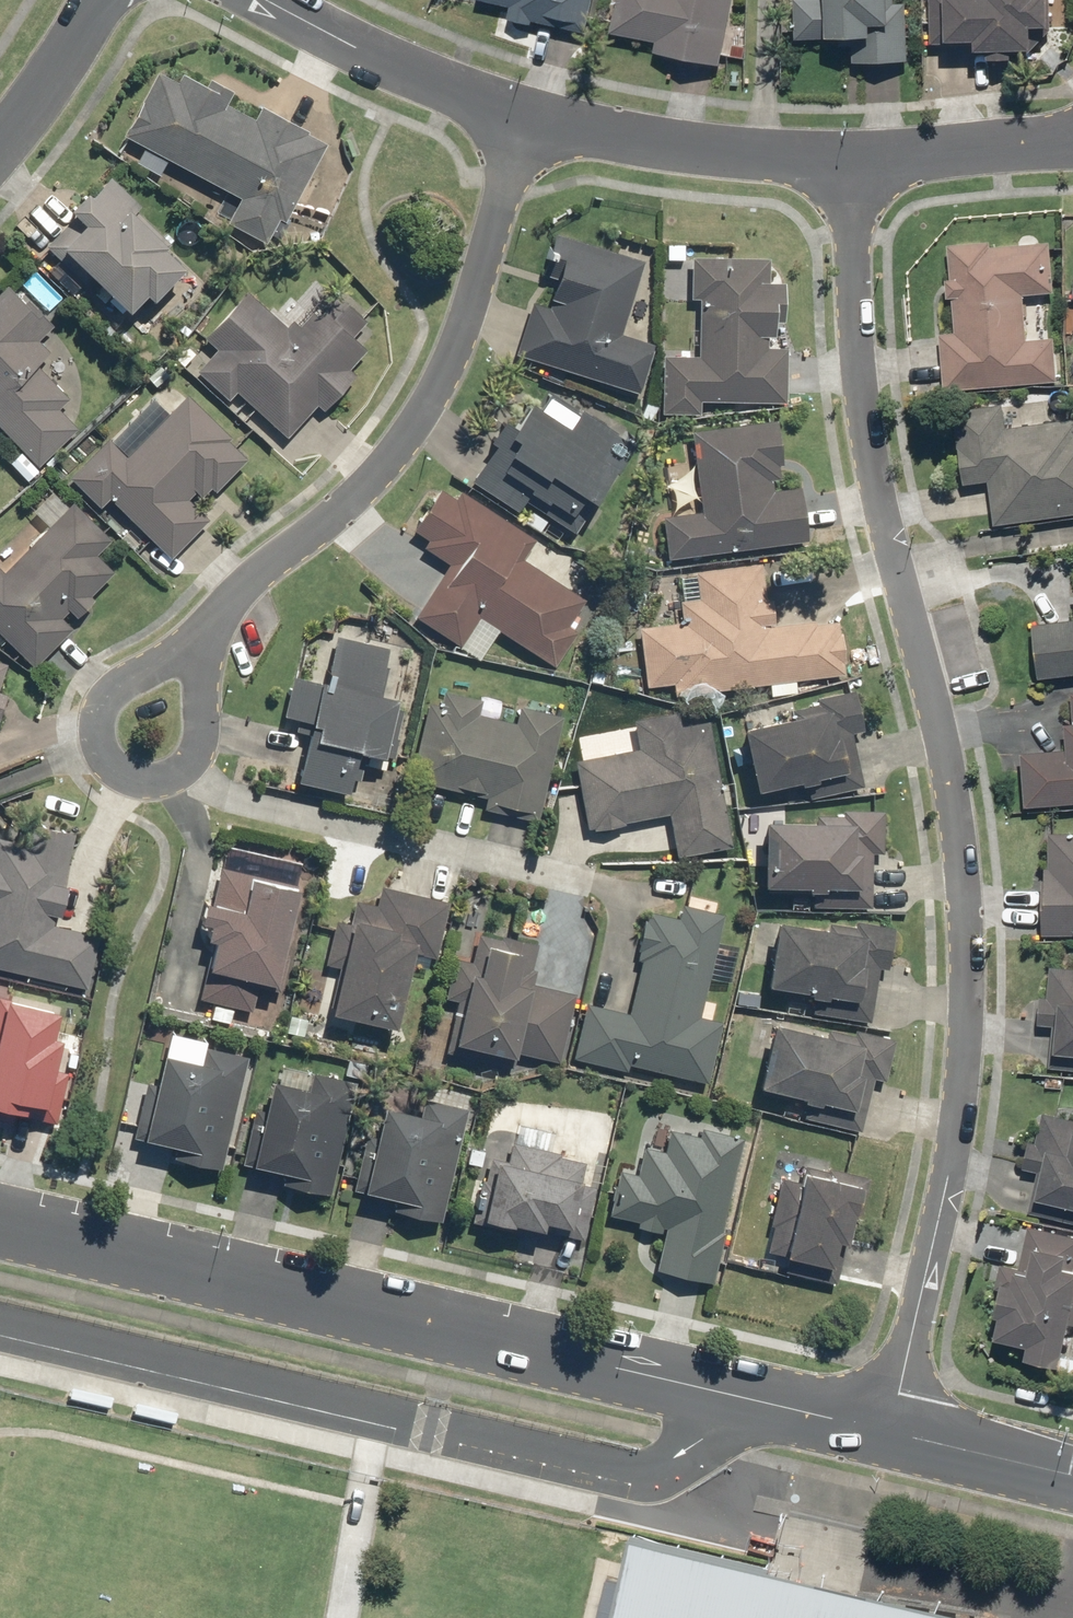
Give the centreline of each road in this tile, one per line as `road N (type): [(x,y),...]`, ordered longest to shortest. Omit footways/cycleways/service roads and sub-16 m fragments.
road 1 (residential): [(852,160),(855,366),(887,542),(952,772),(968,901),(967,1040),(947,1179),(888,1425)]
road 2 (tertiary): [(0,1214),(888,1425)]
road 3 (residential): [(517,120),(474,290),(432,402),(372,481),(258,572),(223,612)]
road 4 (residential): [(223,612),(199,741),(180,765),(160,775),(108,767),(101,728),(120,686),(194,636)]
road 5 (residential): [(517,120),(673,152),(852,160)]
road 6 (residential): [(271,0),(517,120)]
road 7 (residential): [(852,160),(1072,142)]
road 8 (tertiary): [(888,1425),(1072,1469)]
road 9 (residential): [(99,0),(0,145)]

